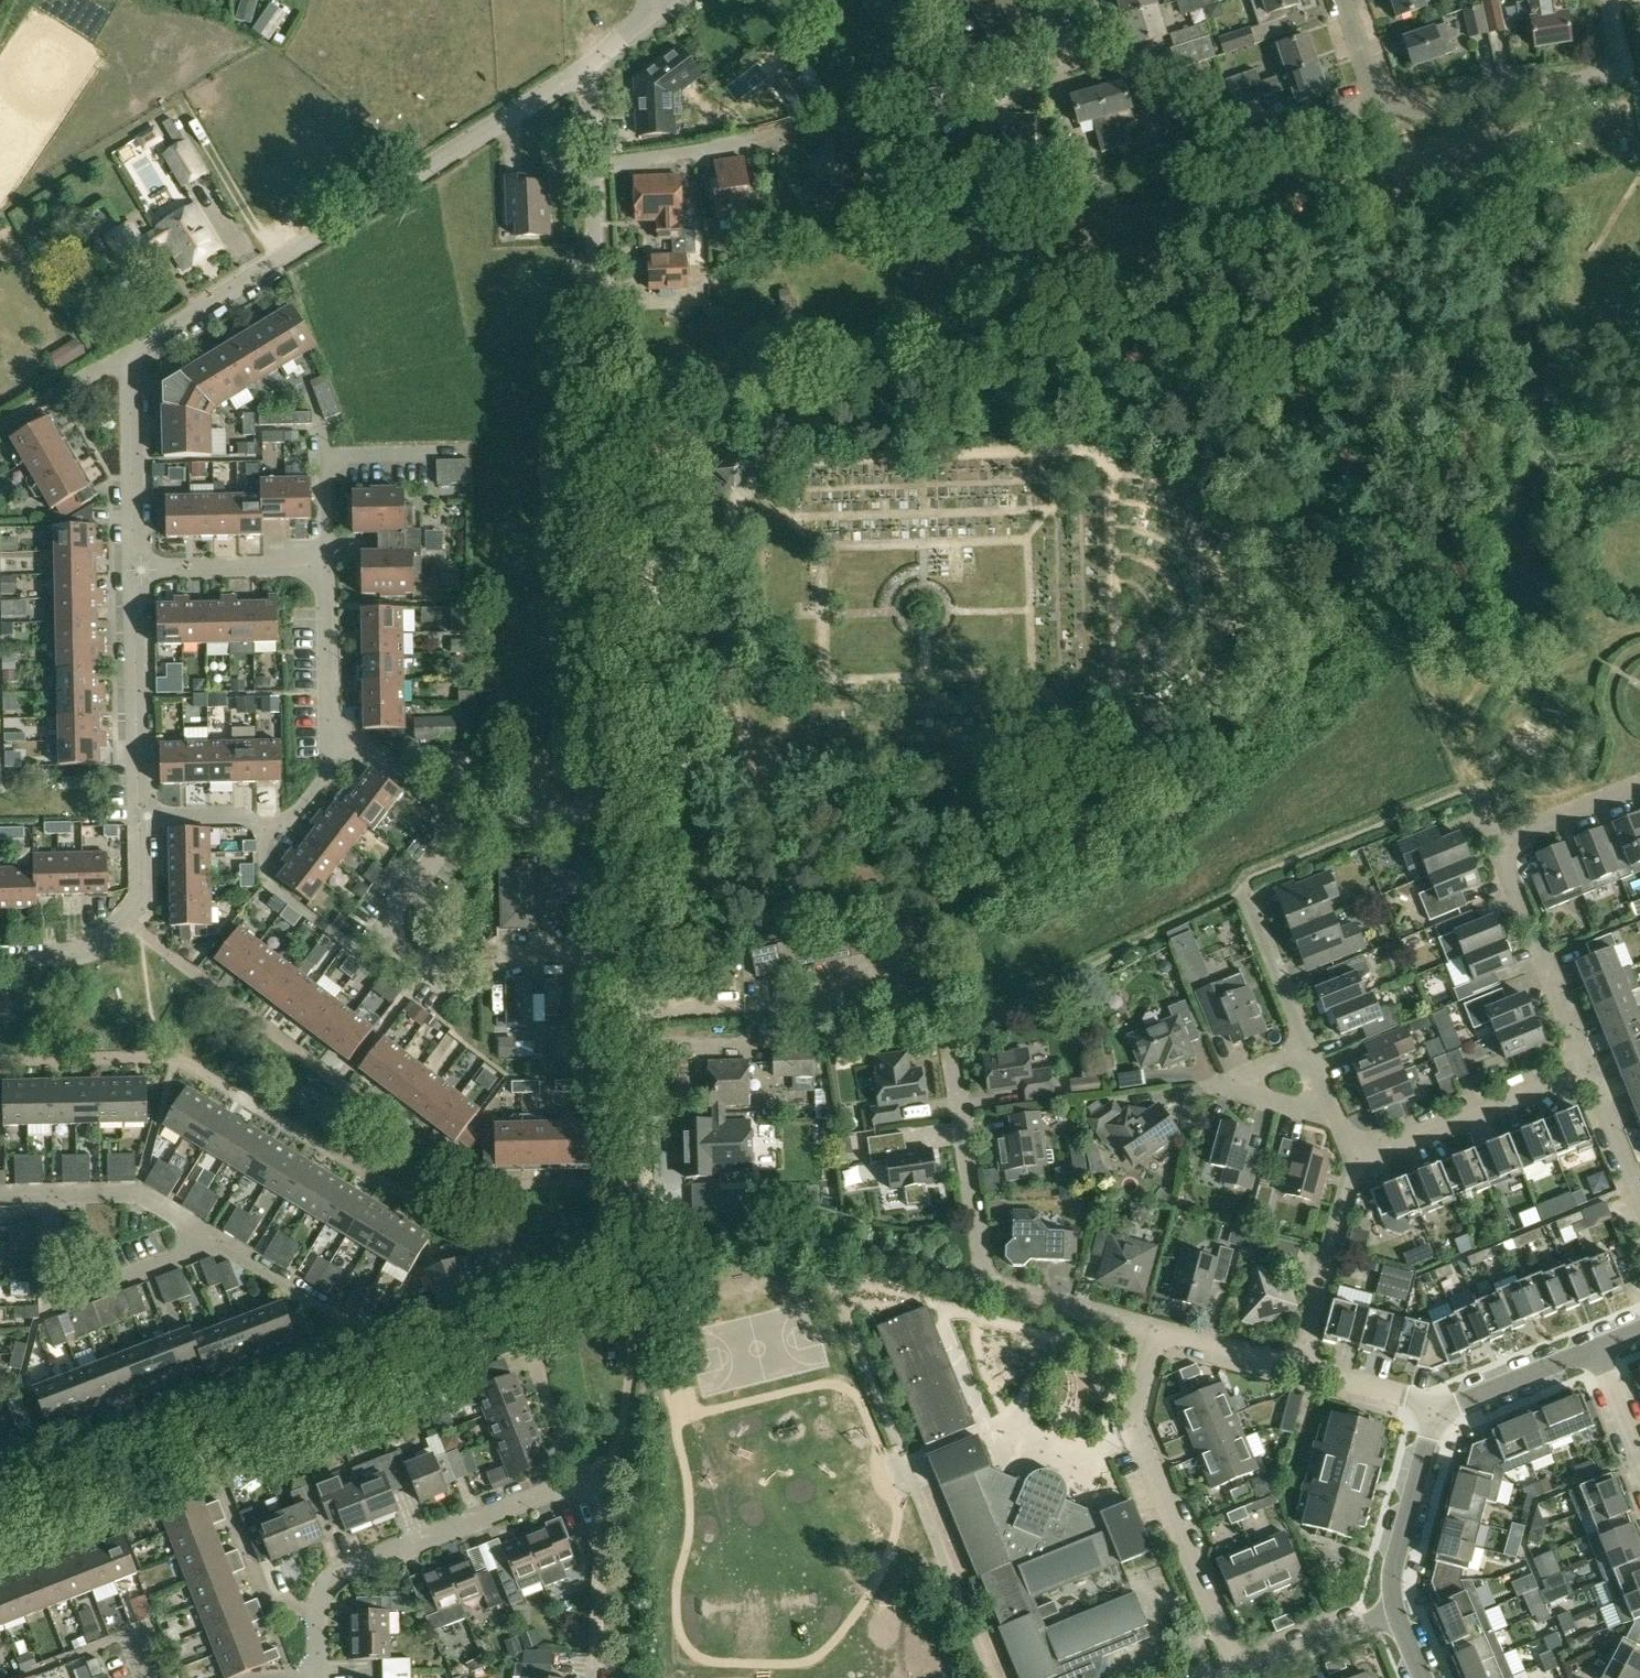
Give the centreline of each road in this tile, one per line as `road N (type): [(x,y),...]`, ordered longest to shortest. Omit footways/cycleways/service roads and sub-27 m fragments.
road 1 (residential): [(133,573),(131,347),(586,65)]
road 2 (residential): [(622,817),(586,65)]
road 3 (residential): [(1158,1332),(990,1288),(953,1043)]
road 4 (residential): [(642,1236),(622,817)]
road 5 (residential): [(1347,0),(1376,90),(1397,113),(1413,114),(1596,76),(1616,55),(1610,0)]
road 6 (residential): [(323,1676),(322,1602),(343,1571),(581,1480)]
road 7 (residential): [(1158,1332),(1134,1426),(1238,1674)]
road 8 (residential): [(329,565),(326,453),(469,450)]
road 9 (residential): [(137,816),(287,820),(348,740)]
road 10 (residential): [(1341,1122),(1214,1092),(1209,1082),(1308,1040)]
road 11 (residential): [(1355,1154),(1585,1062)]
road 12 (residential): [(137,816),(133,573)]
road 13 (residential): [(0,955),(96,948),(139,891),(137,816)]
road 14 (residential): [(1585,1062),(1499,841)]
road 15 (residential): [(453,987),(377,932),(461,821)]
road 16 (residential): [(1304,1370),(1355,1154)]
road 17 (residential): [(1394,1607),(1391,1583),(1440,1408)]
road 18 (residential): [(597,1677),(604,1505),(591,1483)]
road 19 (residential): [(133,573),(329,565)]
road 20 (residential): [(373,1347),(367,1331),(218,1238)]
road 21 (residential): [(348,740),(330,722),(329,565)]
road 22 (residential): [(218,1238),(138,1195),(47,1196)]
road 23 (residential): [(52,1302),(218,1238)]
road 24 (residential): [(1394,1607),(1238,1674)]
road 25 (residential): [(1440,1408),(1593,1348)]
road 26 (residential): [(1308,1040),(1246,891)]
road 27 (residential): [(461,821),(622,817)]
road 28 (residential): [(1499,841),(1639,784)]
road 29 (residential): [(1304,1370),(1158,1332)]
road 30 (residential): [(581,1480),(528,1344)]
road 31 (residential): [(1639,1194),(1585,1062)]
road 32 (residential): [(1440,1408),(1304,1370)]
road 33 (residential): [(461,821),(348,740)]
road 34 (residential): [(1639,1461),(1593,1348)]

